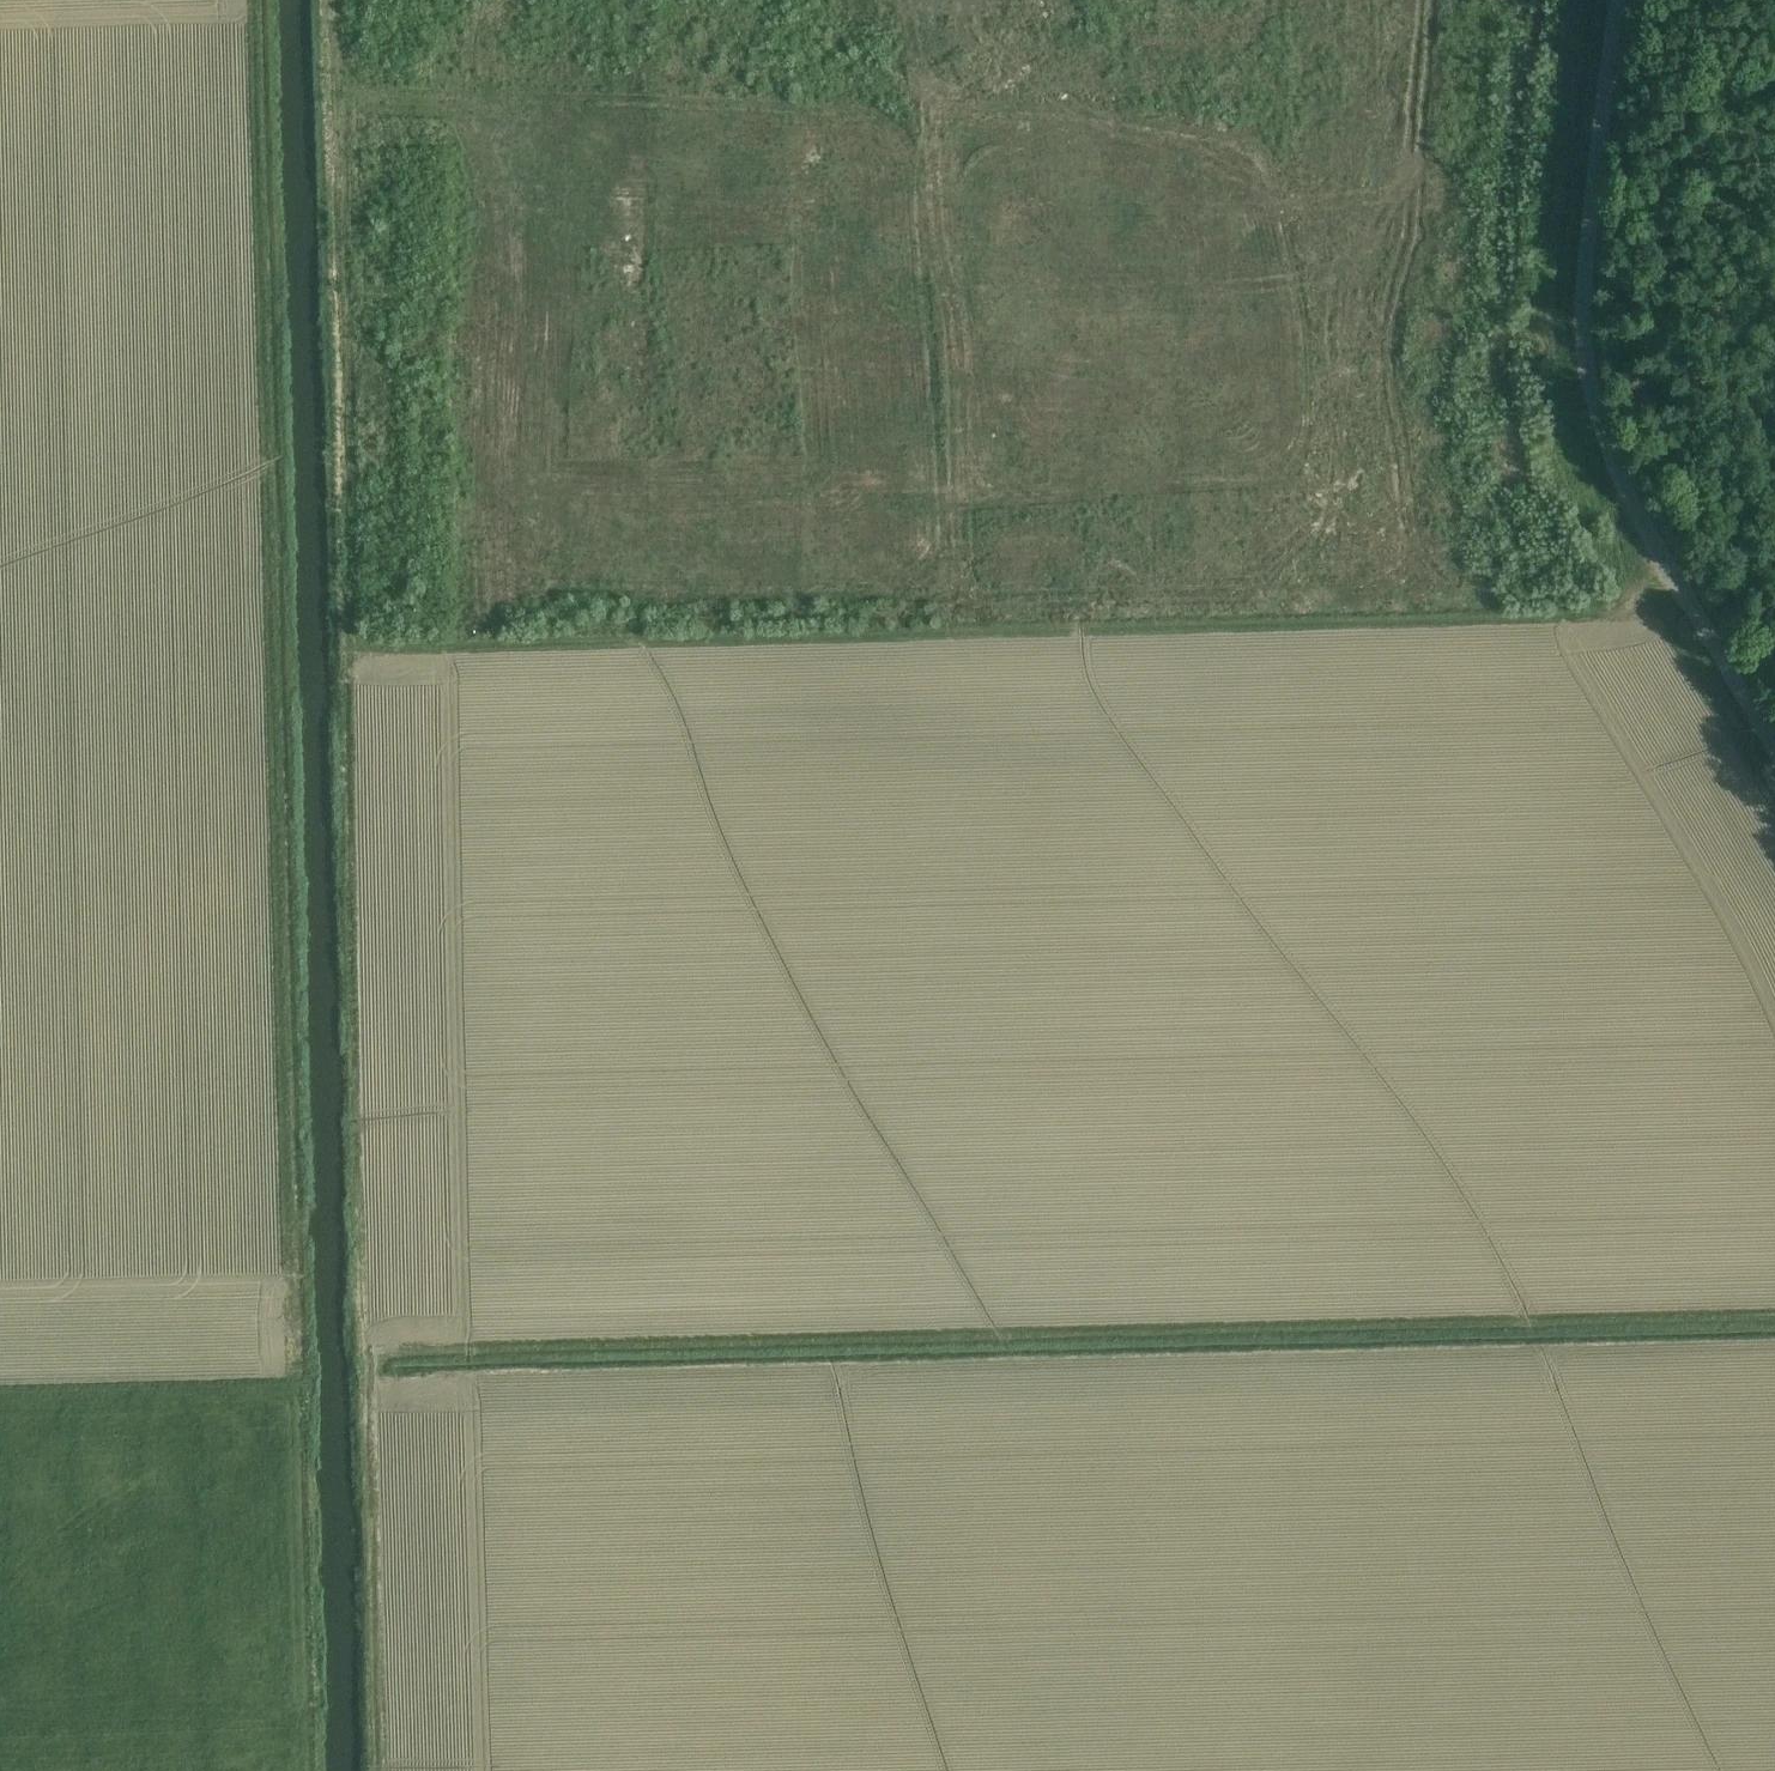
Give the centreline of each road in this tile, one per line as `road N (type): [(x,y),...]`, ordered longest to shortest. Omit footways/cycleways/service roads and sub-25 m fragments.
road 1 (unclassified): [(1774,750),(1631,496),(1584,359),(1593,179),(1617,0)]

